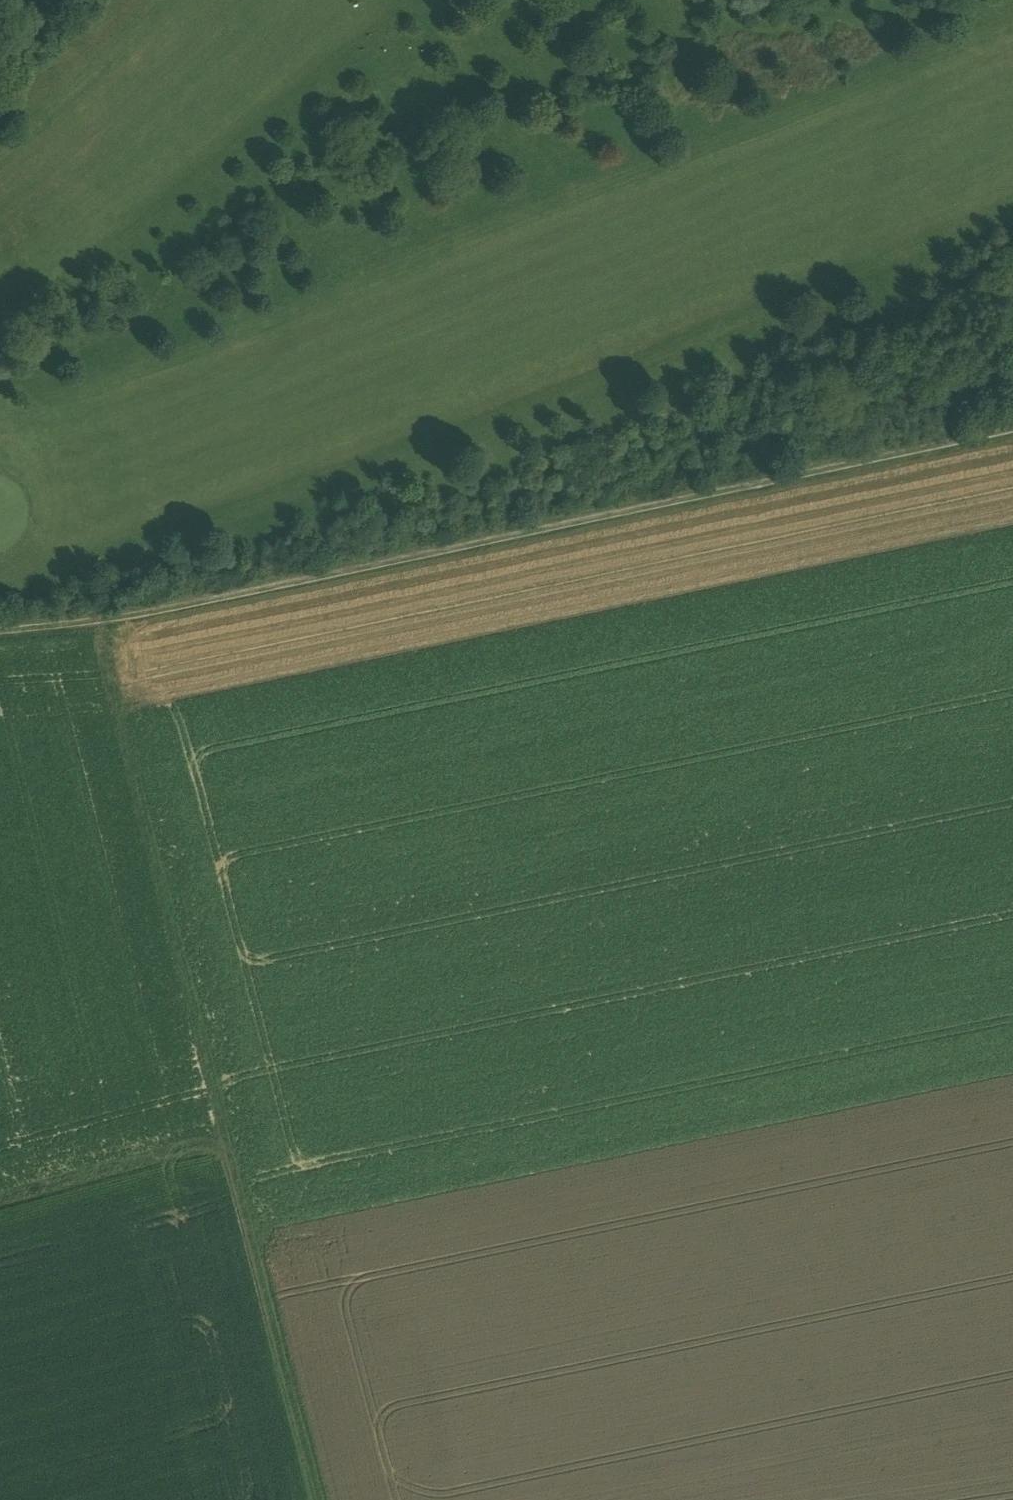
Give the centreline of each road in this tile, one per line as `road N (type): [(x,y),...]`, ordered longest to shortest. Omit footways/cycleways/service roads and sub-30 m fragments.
road 1 (track): [(0,629),(95,622),(648,523),(1012,441)]
road 2 (track): [(0,1202),(229,1145),(321,1499)]
road 3 (track): [(229,1145),(95,622)]

